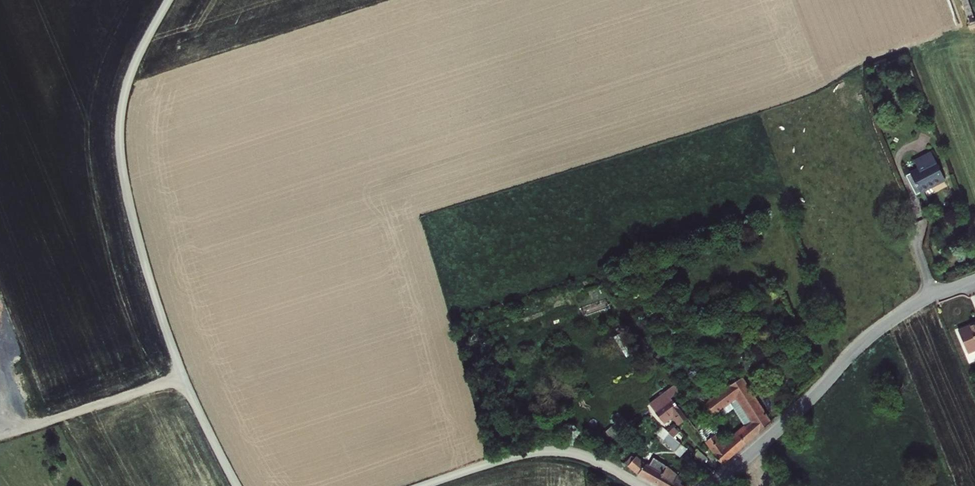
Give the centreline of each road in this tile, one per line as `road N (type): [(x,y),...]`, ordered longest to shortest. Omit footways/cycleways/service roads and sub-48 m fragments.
road 1 (track): [(168,0),(125,89),(122,169),(174,353),(237,485)]
road 2 (unclassified): [(715,485),(865,338),(917,302),(974,278)]
road 3 (track): [(425,485),(553,450),(592,459),(642,485)]
road 4 (track): [(183,377),(0,438)]

